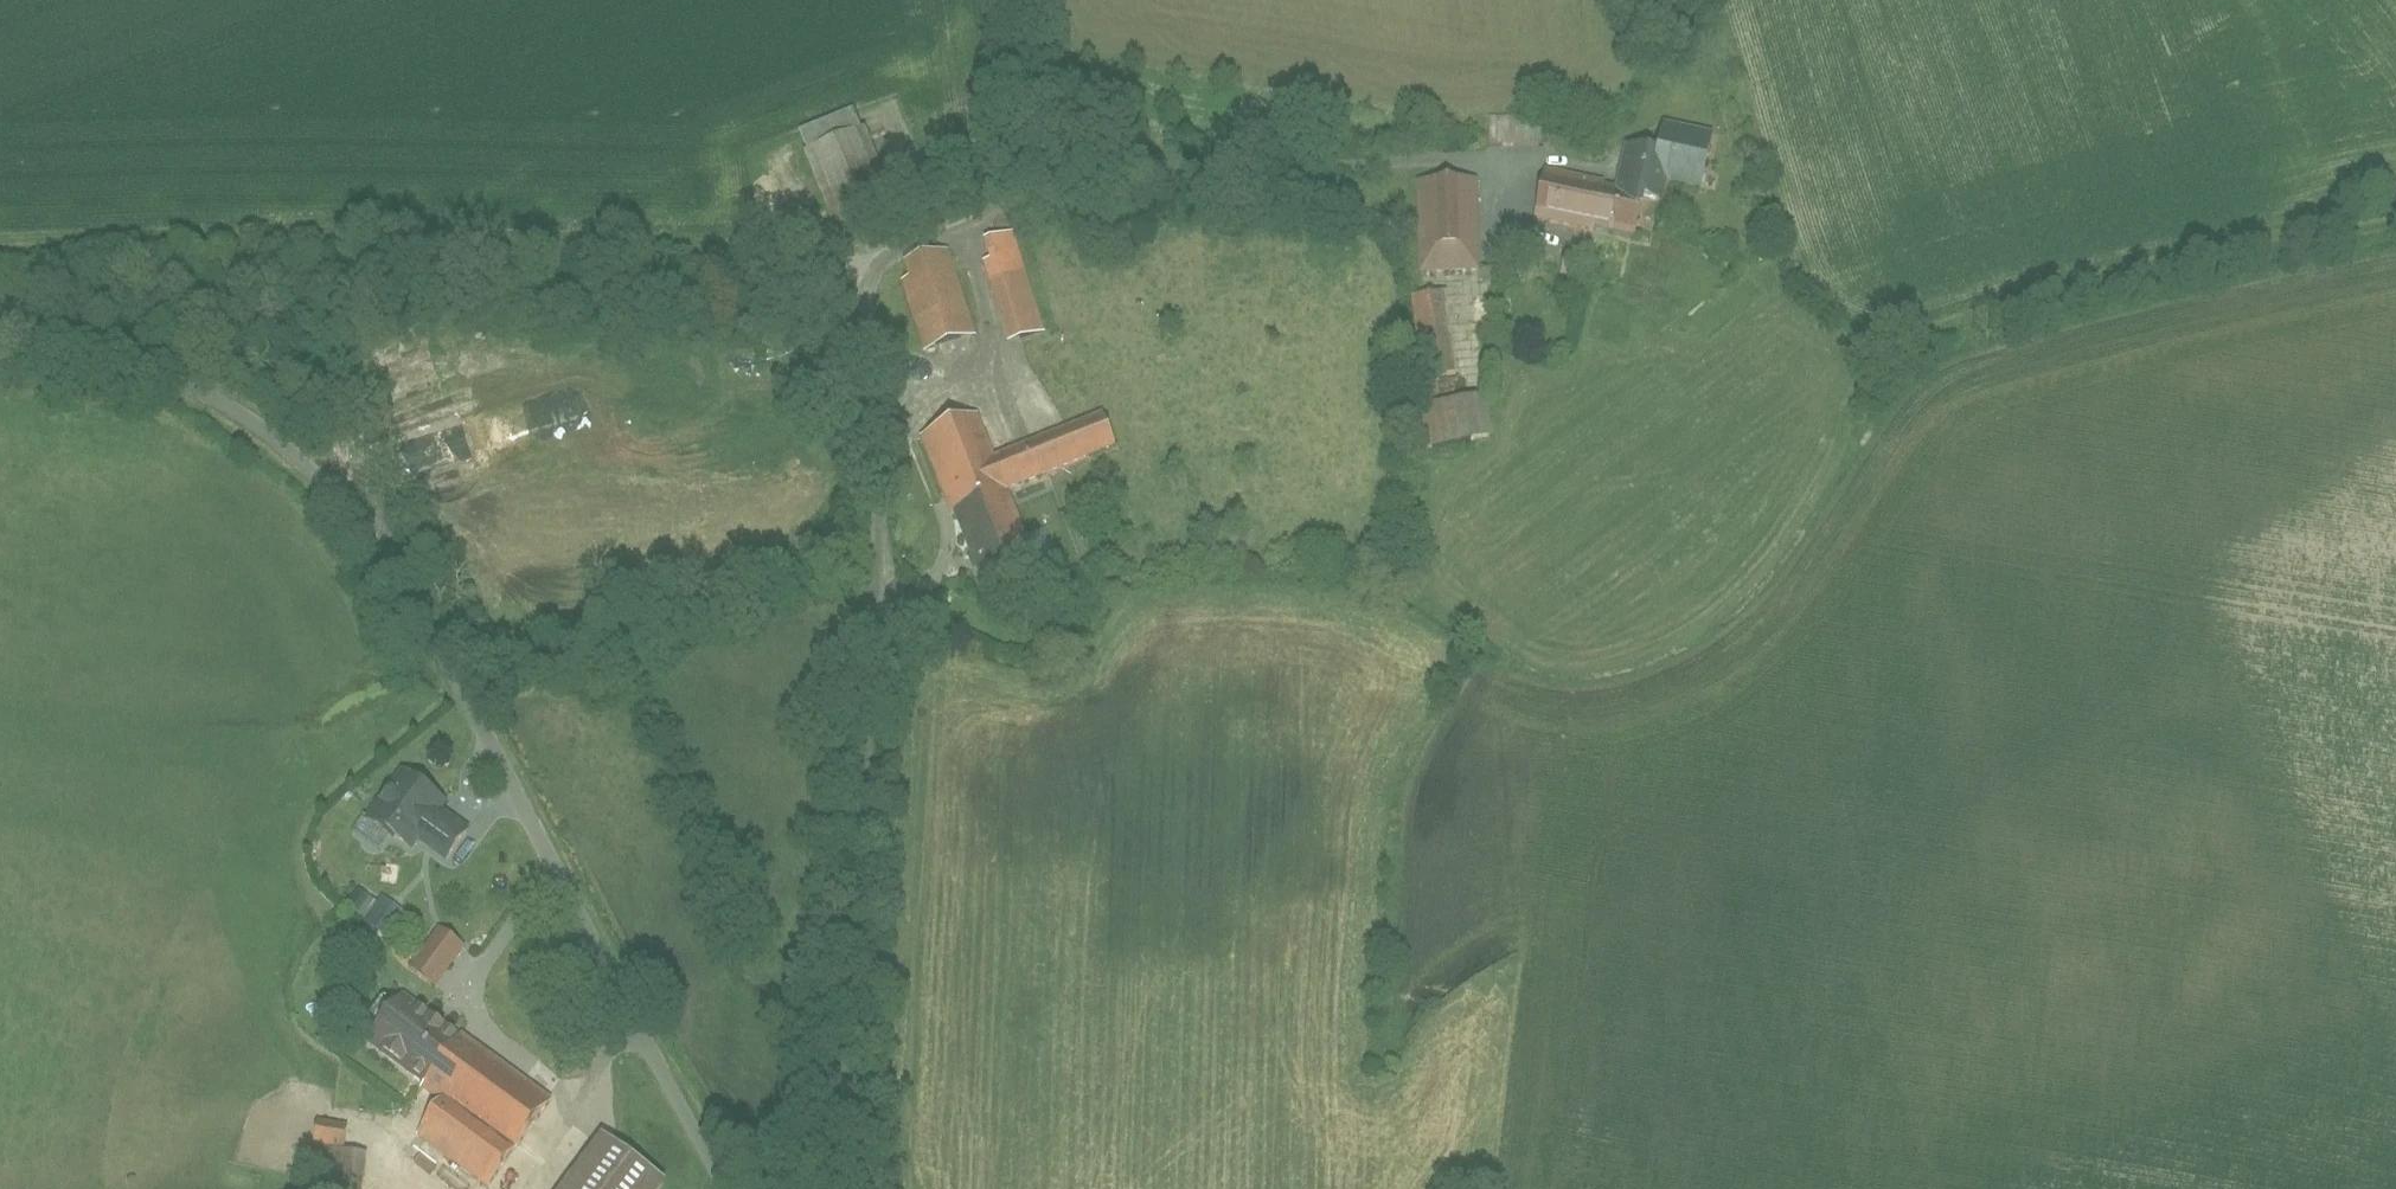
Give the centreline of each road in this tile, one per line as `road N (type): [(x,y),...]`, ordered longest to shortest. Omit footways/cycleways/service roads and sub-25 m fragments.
road 1 (residential): [(724,1188),(417,601),(357,513),(324,477),(228,414),(0,318)]
road 2 (residential): [(1068,119),(1025,174),(885,262),(874,278),(880,636),(844,1188)]
road 3 (residential): [(1068,119),(1134,163),(1363,165)]
road 4 (residential): [(1029,0),(1068,119)]

